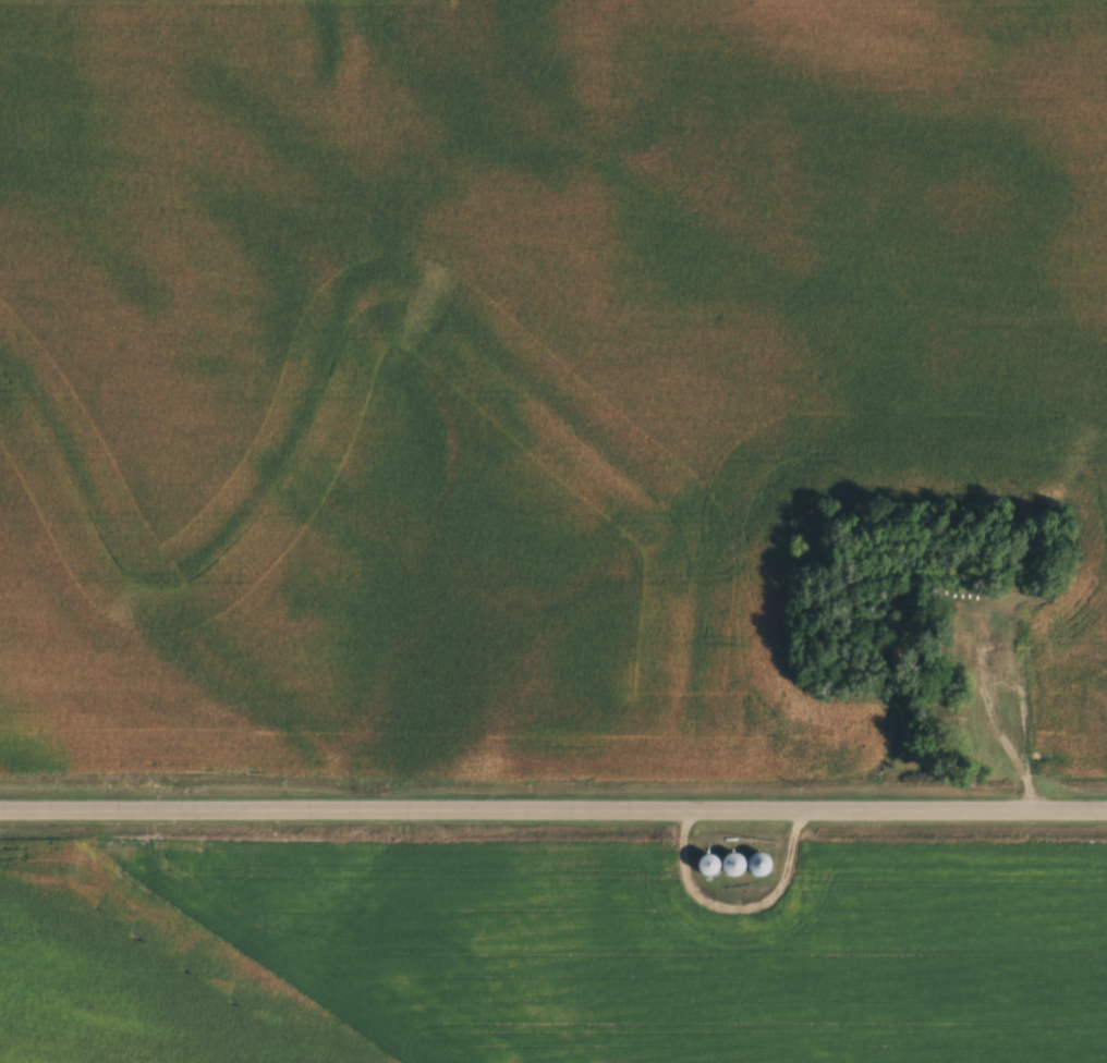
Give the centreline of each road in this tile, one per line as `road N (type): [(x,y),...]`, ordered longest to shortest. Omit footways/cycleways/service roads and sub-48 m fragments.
road 1 (residential): [(0,808),(1106,807)]

